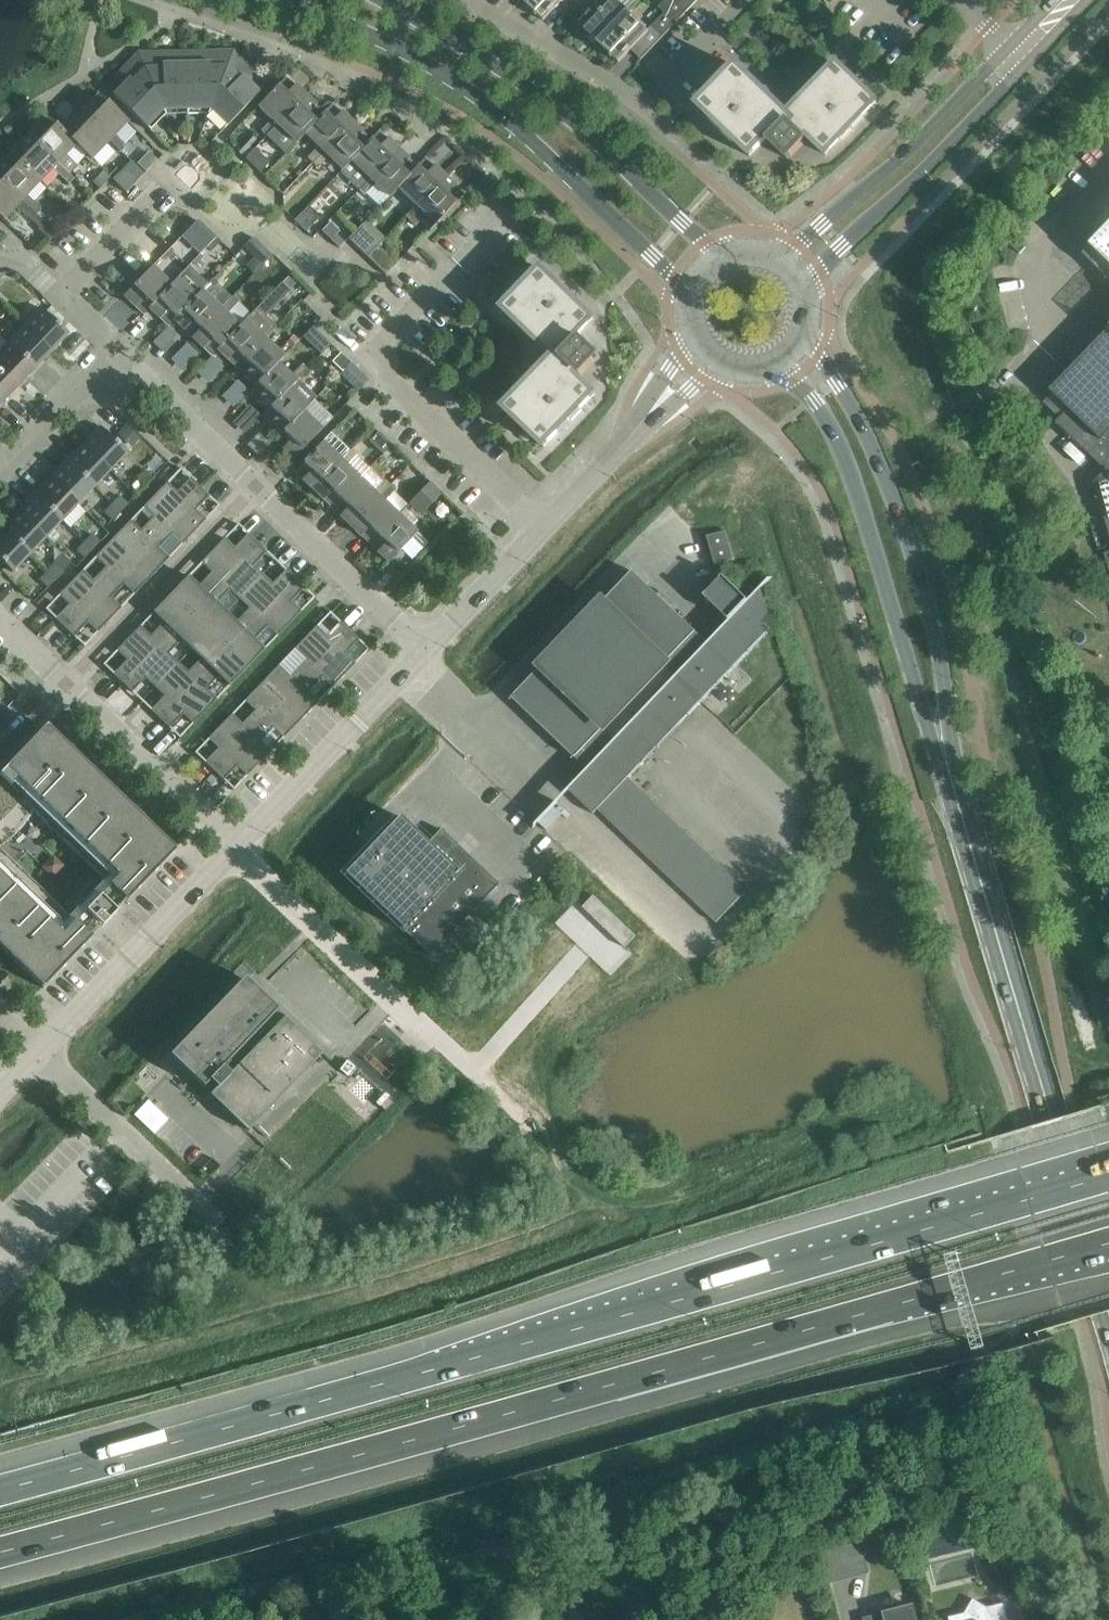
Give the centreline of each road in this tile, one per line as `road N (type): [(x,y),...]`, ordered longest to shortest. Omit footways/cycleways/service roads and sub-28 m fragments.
road 1 (motorway): [(1108,1175),(0,1488)]
road 2 (motorway): [(0,1554),(1108,1246)]
road 3 (secondary): [(1108,1323),(958,804)]
road 4 (secondary): [(279,0),(403,49),(458,82),(578,181),(674,277),(690,305)]
road 5 (secondary): [(958,804),(940,645),(922,576),(870,439),(819,356),(811,326)]
road 6 (secondary): [(772,367),(814,397),(857,481),(958,804)]
road 7 (secondary): [(732,251),(683,223),(554,104),(381,0)]
road 8 (residential): [(427,649),(118,351)]
road 9 (residential): [(545,526),(388,375),(381,350),(459,265)]
road 10 (residential): [(745,0),(662,85),(644,93),(466,0)]
road 11 (tertiary): [(1009,46),(899,162),(797,243),(767,250)]
road 12 (tertiary): [(810,292),(836,252),(1030,66)]
road 13 (unclassified): [(38,1053),(235,848)]
road 14 (unclassified): [(235,848),(427,649)]
road 15 (residential): [(38,1053),(217,1223)]
road 16 (residential): [(235,848),(408,1014)]
road 17 (residential): [(235,848),(67,684)]
road 18 (unclassified): [(427,649),(545,526)]
road 19 (residential): [(0,471),(118,351)]
road 20 (residential): [(61,297),(171,188)]
road 21 (unclassified): [(691,320),(679,355),(629,439)]
road 22 (unclassified): [(629,439),(702,379),(735,368)]
road 23 (unclassified): [(545,526),(629,439)]

